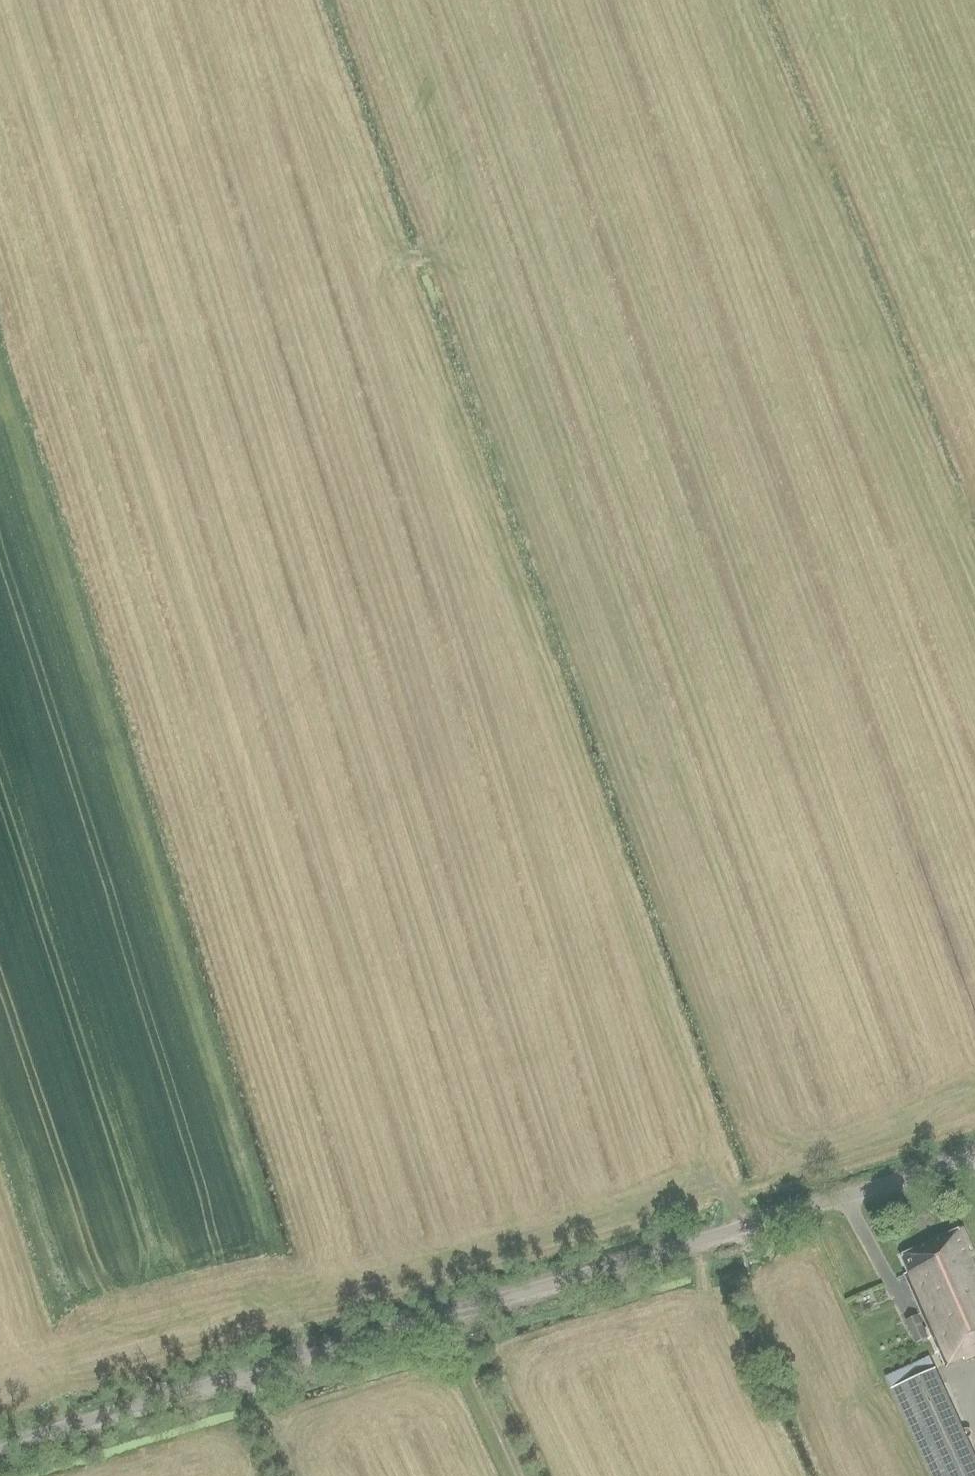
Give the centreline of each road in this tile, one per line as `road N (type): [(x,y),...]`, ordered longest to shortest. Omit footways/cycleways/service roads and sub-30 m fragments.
road 1 (unclassified): [(0,1446),(974,1161)]
road 2 (track): [(459,1313),(526,1475)]

